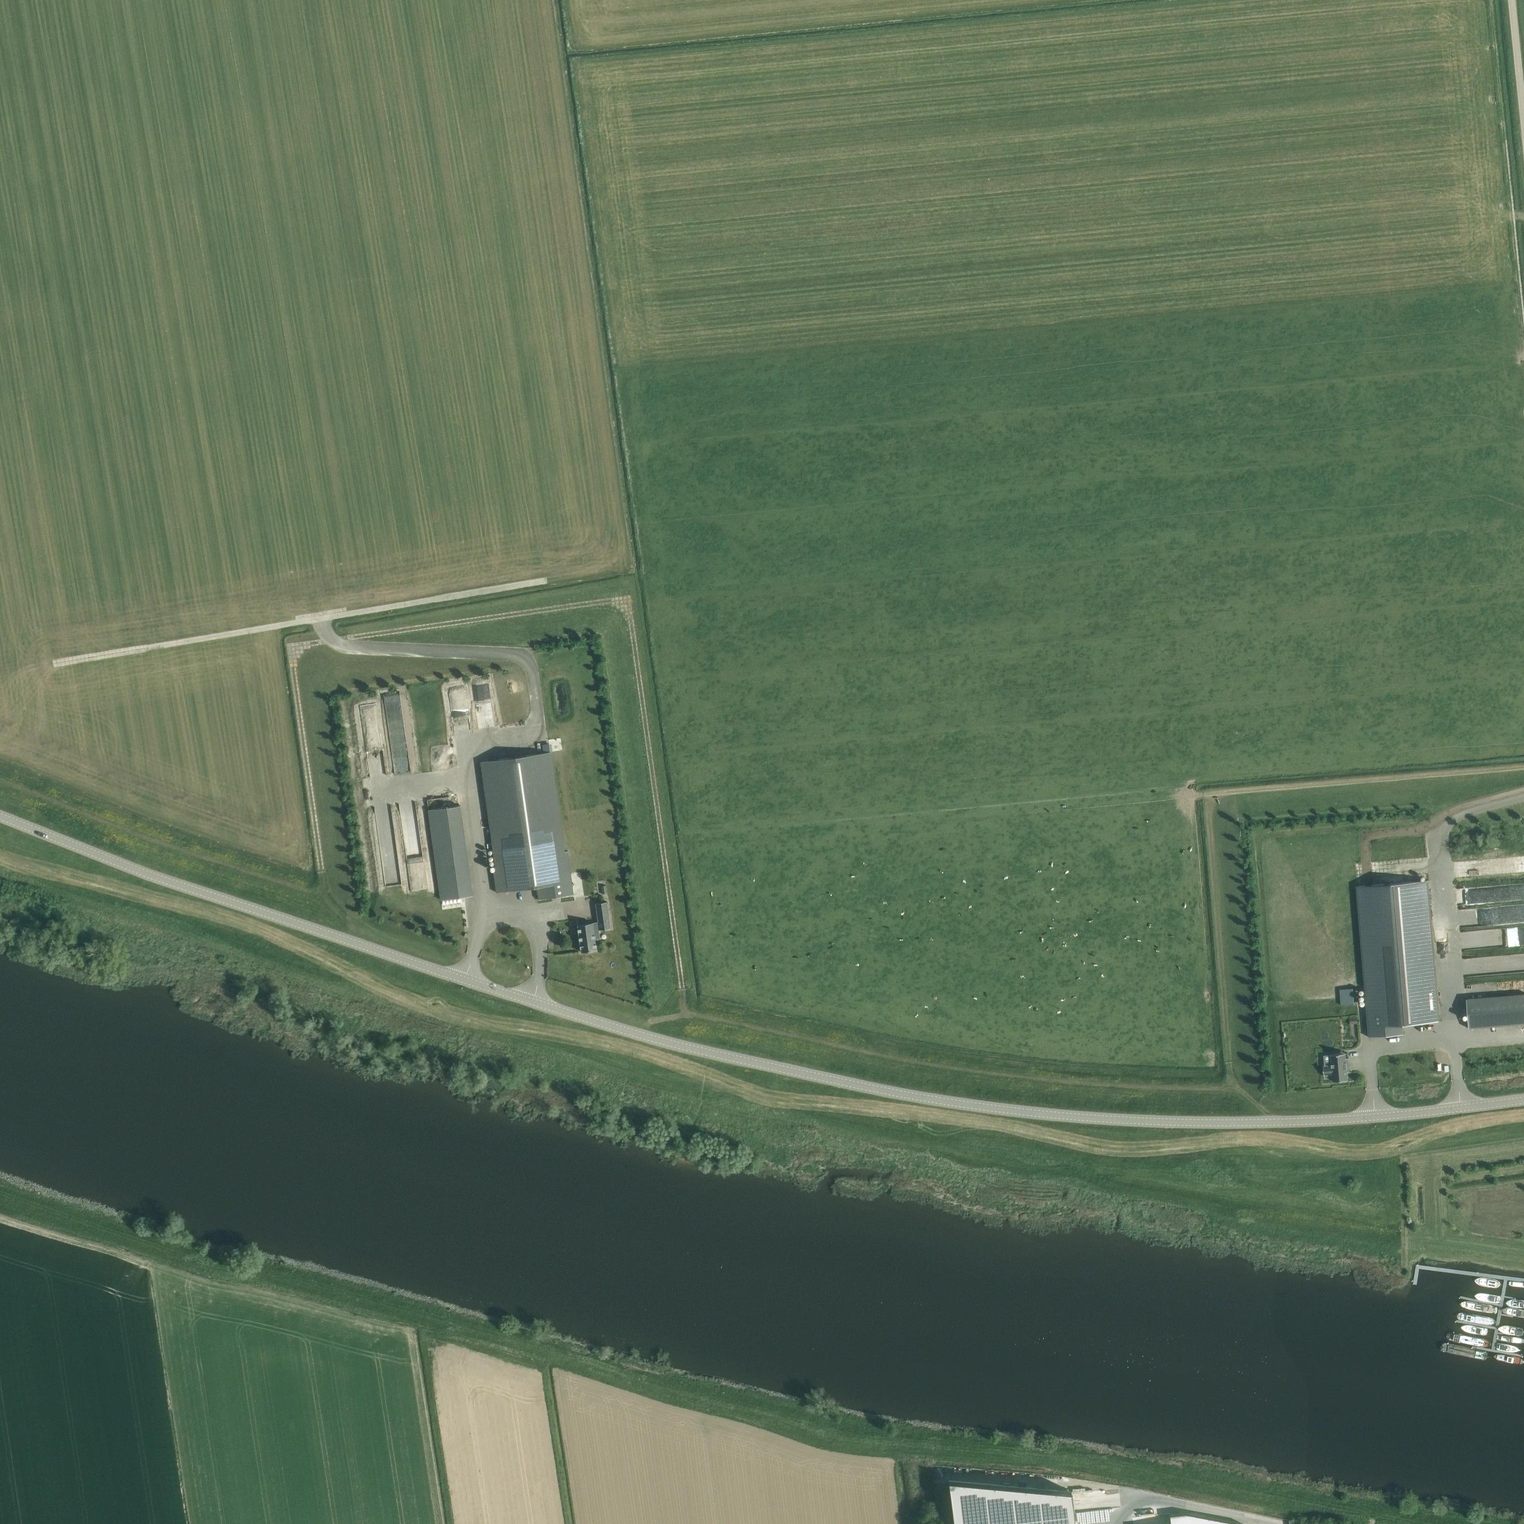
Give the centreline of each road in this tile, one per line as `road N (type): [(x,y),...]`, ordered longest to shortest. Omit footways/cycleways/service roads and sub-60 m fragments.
road 1 (unclassified): [(1523,1099),(1375,1117),(1161,1122),(891,1092),(685,1046),(534,1002),(150,875),(0,816)]
road 2 (track): [(322,869),(291,647),(628,598),(682,986)]

